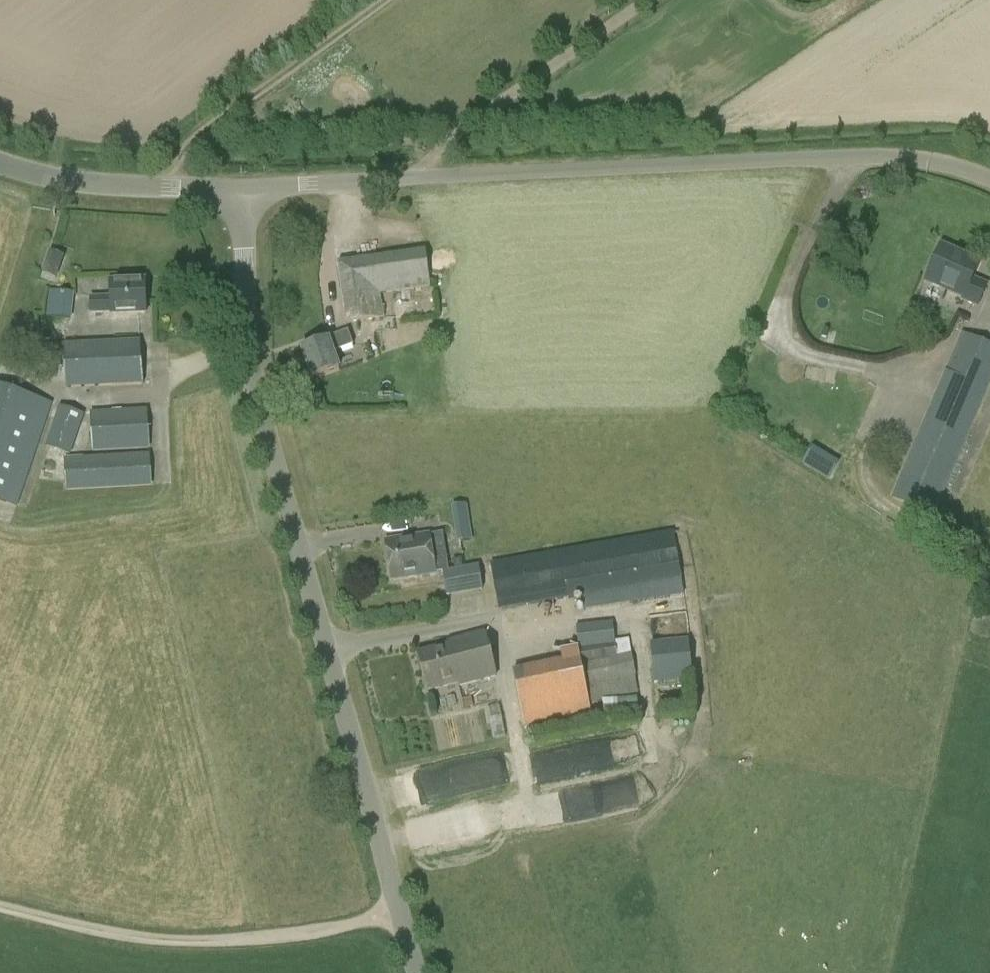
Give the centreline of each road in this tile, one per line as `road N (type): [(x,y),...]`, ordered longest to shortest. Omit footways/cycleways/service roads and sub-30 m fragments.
road 1 (unclassified): [(415,972),(266,400),(250,263),(251,189)]
road 2 (unclassified): [(989,175),(922,154),(857,153),(251,189)]
road 3 (track): [(0,908),(152,940),(263,940),(398,914)]
road 4 (unclassified): [(251,189),(56,176),(0,158)]

